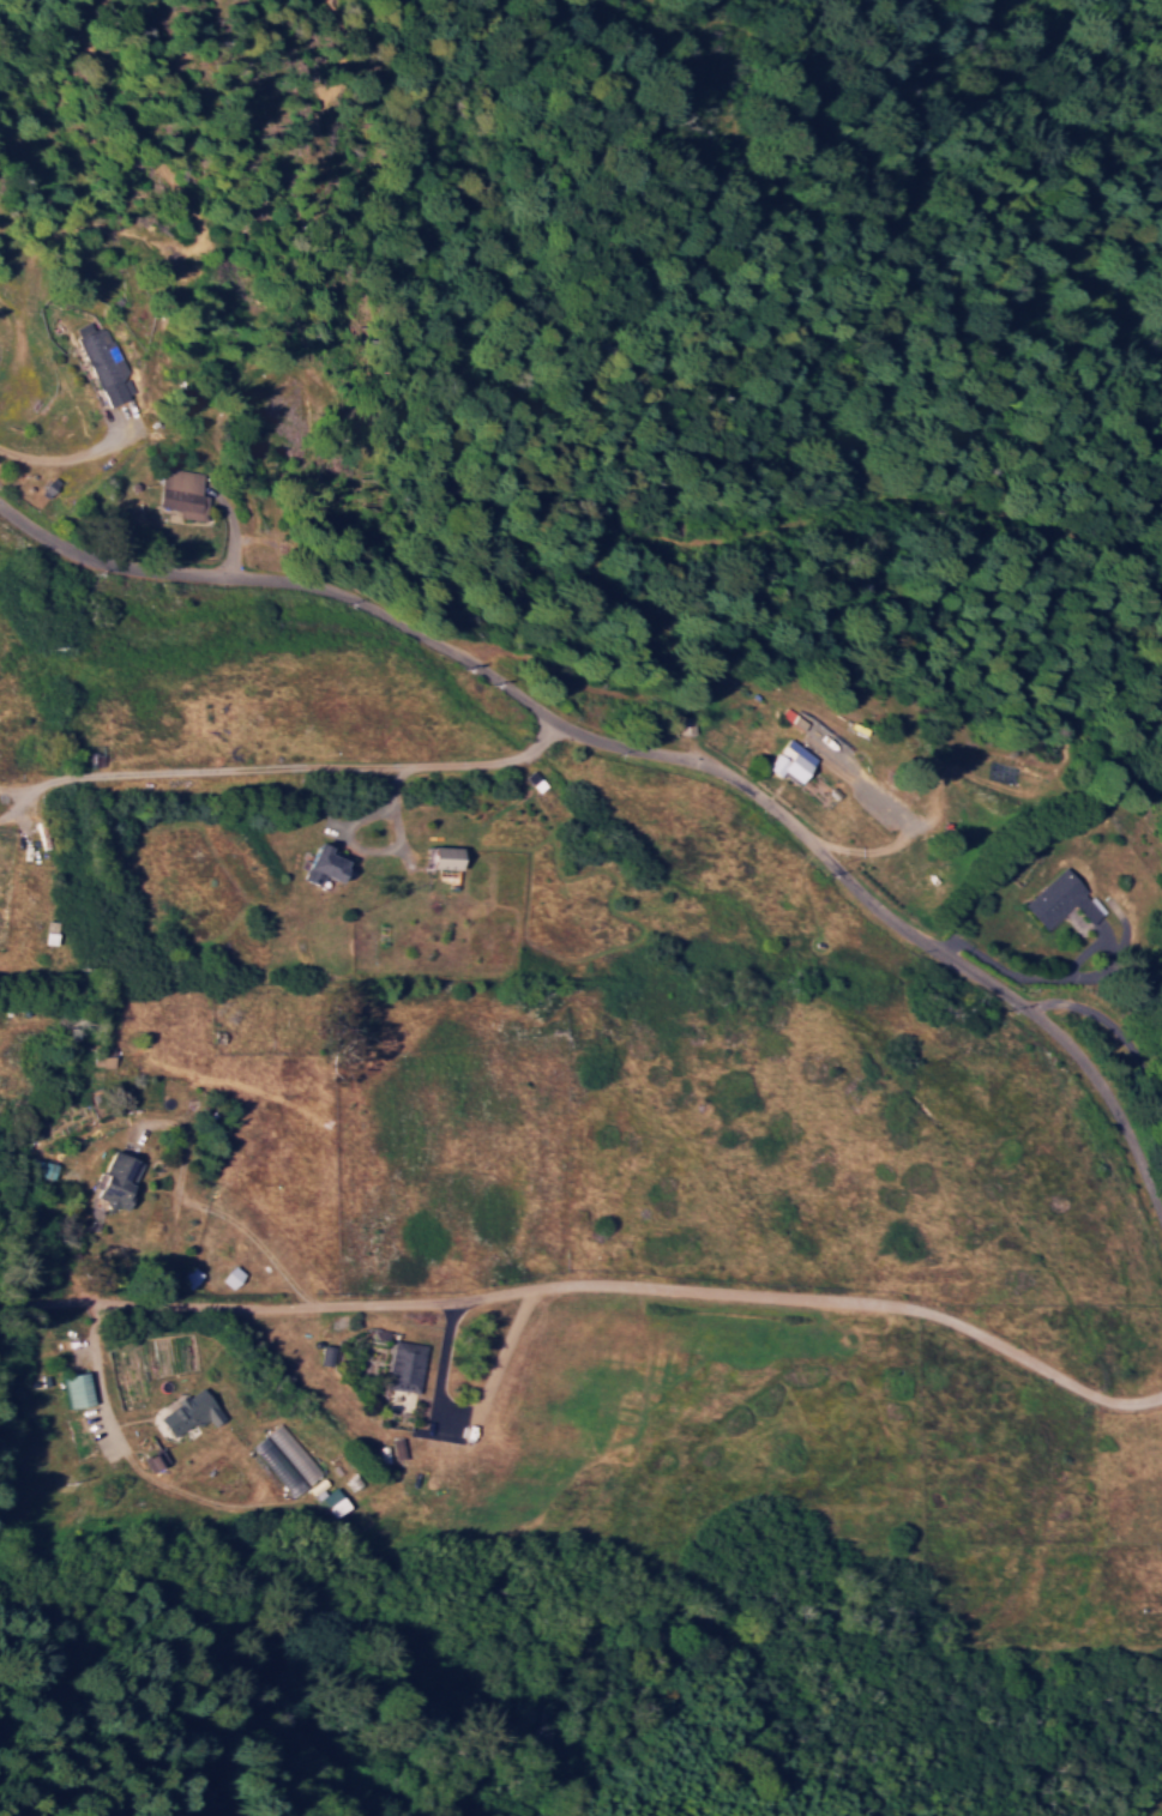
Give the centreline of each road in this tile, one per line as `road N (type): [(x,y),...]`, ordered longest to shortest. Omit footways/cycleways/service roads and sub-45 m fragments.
road 1 (tertiary): [(0,508),(104,569),(313,584),(359,595),(566,730),(642,758),(715,768),(800,834),(884,919),(1031,1012),(1064,1042),(1127,1123),(1161,1201)]
road 2 (residential): [(1161,1400),(1120,1407),(1086,1396),(937,1321),(896,1311),(600,1287),(448,1309),(76,1301),(0,1308)]

